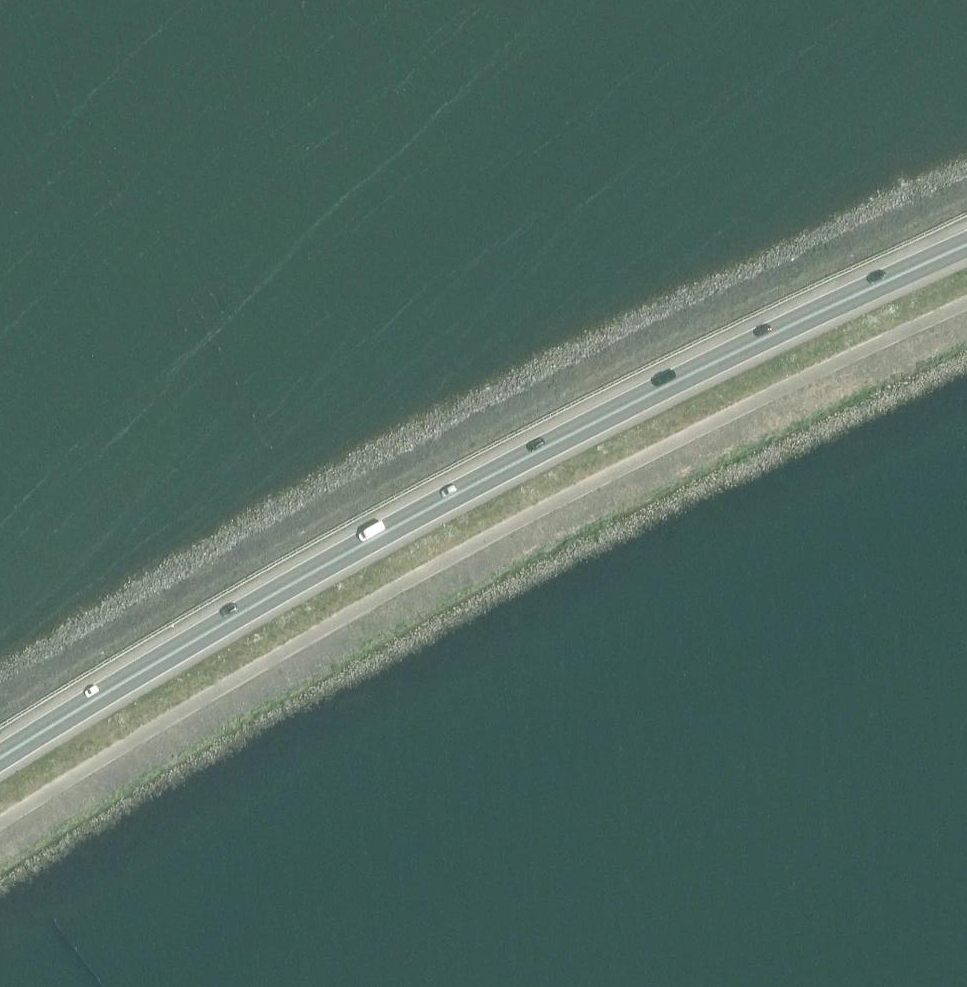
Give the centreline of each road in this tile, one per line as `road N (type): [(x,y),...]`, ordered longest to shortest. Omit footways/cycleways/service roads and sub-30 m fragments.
road 1 (trunk): [(0,760),(510,468),(966,247)]

